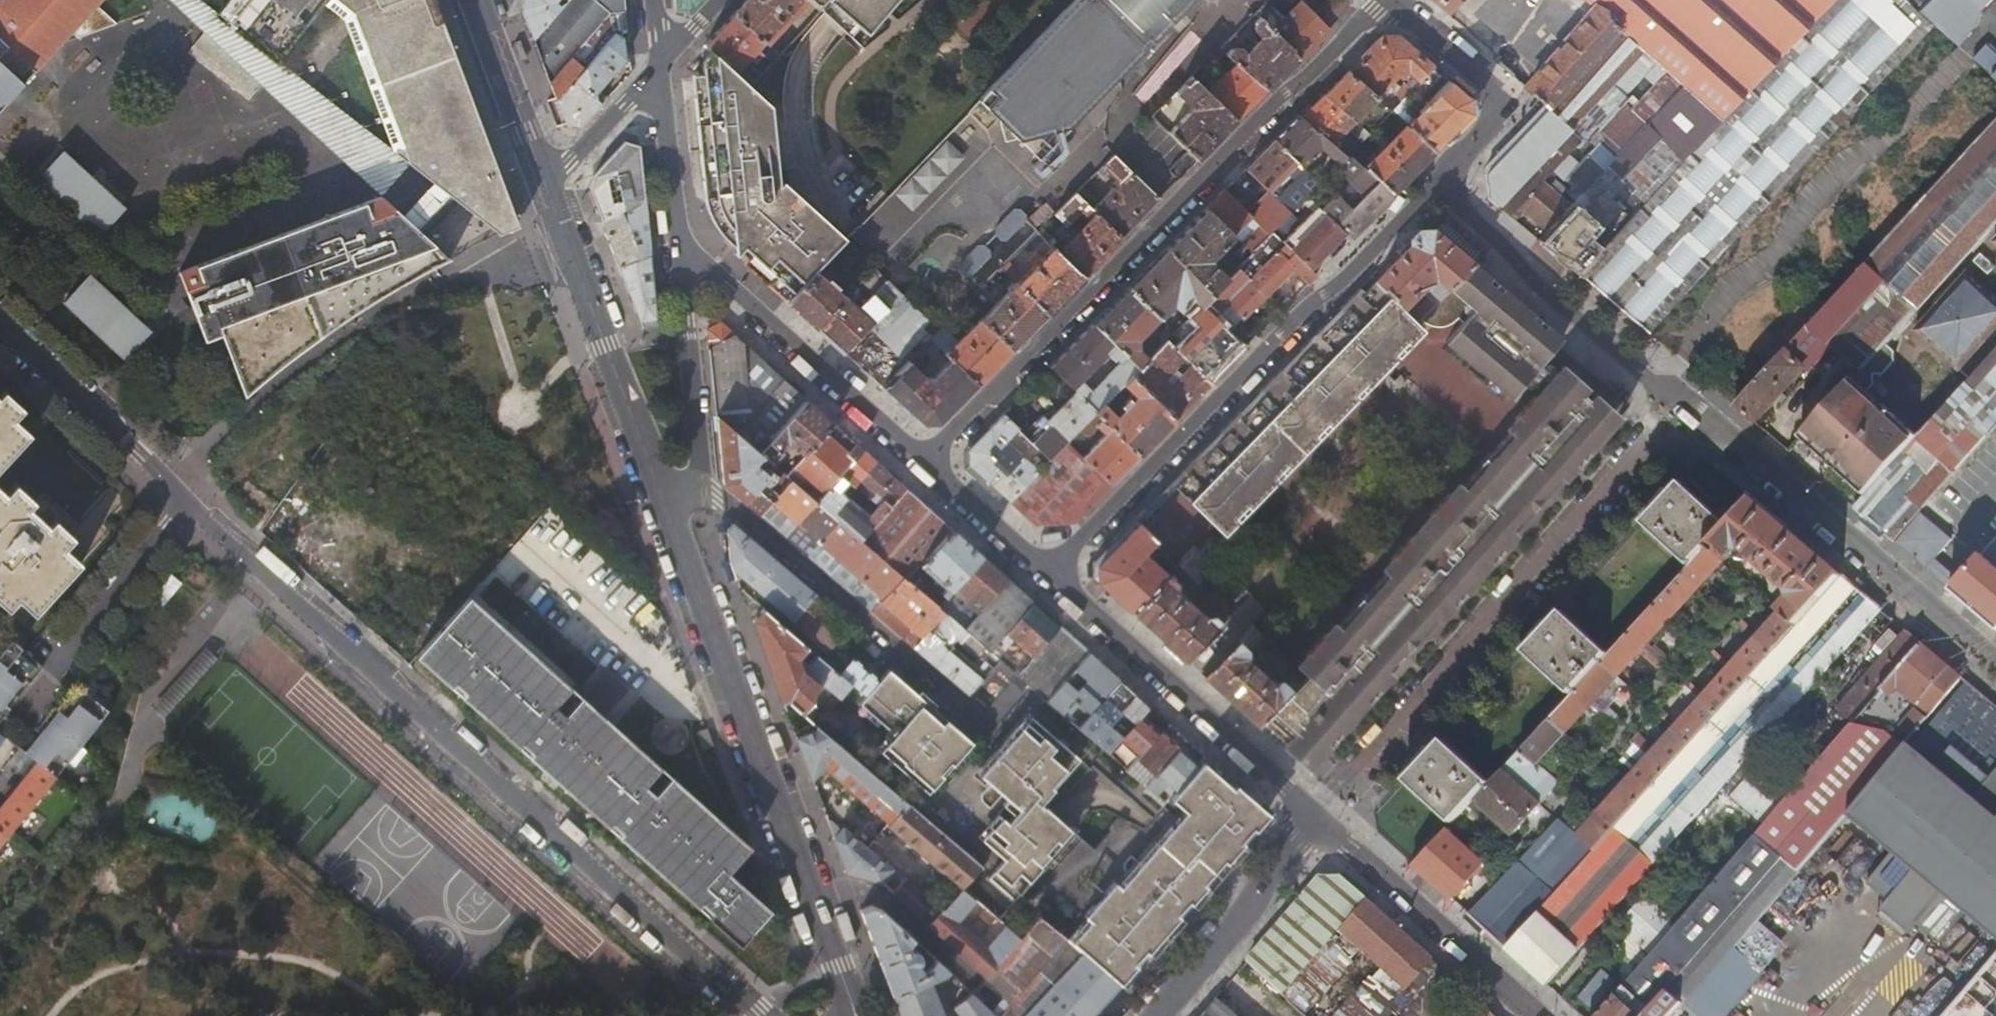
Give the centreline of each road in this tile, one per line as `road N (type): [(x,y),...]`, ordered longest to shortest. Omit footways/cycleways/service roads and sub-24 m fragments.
road 1 (residential): [(184,499),(762,1015)]
road 2 (residential): [(1387,0),(929,461)]
road 3 (tertiary): [(659,491),(856,1015)]
road 4 (residential): [(1675,398),(1317,826)]
road 5 (residential): [(1062,571),(1441,186)]
road 6 (residential): [(1995,664),(1675,398)]
road 7 (residential): [(997,735),(696,483)]
road 8 (residential): [(1317,826),(1062,571)]
road 9 (residential): [(929,461),(689,249)]
road 10 (tertiary): [(544,196),(659,491)]
road 11 (residential): [(1675,398),(1539,285),(1441,186)]
road 12 (residential): [(1524,1015),(1317,826)]
road 13 (residential): [(0,326),(184,499)]
road 14 (residential): [(1441,186),(1450,163),(1495,120),(1492,93),(1394,0)]
road 15 (residential): [(1155,1015),(1317,826)]
road 16 (residential): [(696,483),(689,249)]
road 17 (tertiary): [(478,0),(544,196)]
road 18 (residential): [(50,650),(184,499)]
road 19 (residential): [(689,249),(668,65)]
road 20 (residential): [(668,65),(544,196)]
road 21 (residential): [(1062,571),(929,461)]

